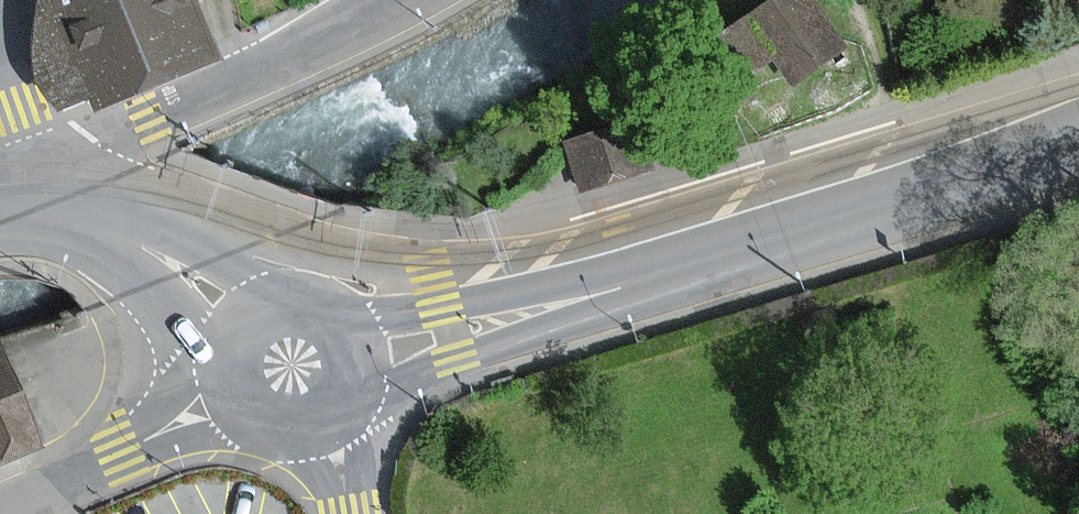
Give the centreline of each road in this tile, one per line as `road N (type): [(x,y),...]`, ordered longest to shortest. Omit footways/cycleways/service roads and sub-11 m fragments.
road 1 (residential): [(16,215),(28,189),(70,159),(404,0)]
road 2 (secondary): [(1078,140),(668,272)]
road 3 (secondary): [(360,405),(668,272)]
road 4 (secondary): [(668,272),(356,323)]
road 5 (residential): [(222,399),(0,501)]
road 6 (secondary): [(281,291),(202,252),(120,229)]
road 7 (secondary): [(120,229),(215,369)]
road 8 (secondary): [(222,399),(243,427),(271,442),(302,444),(332,434)]

